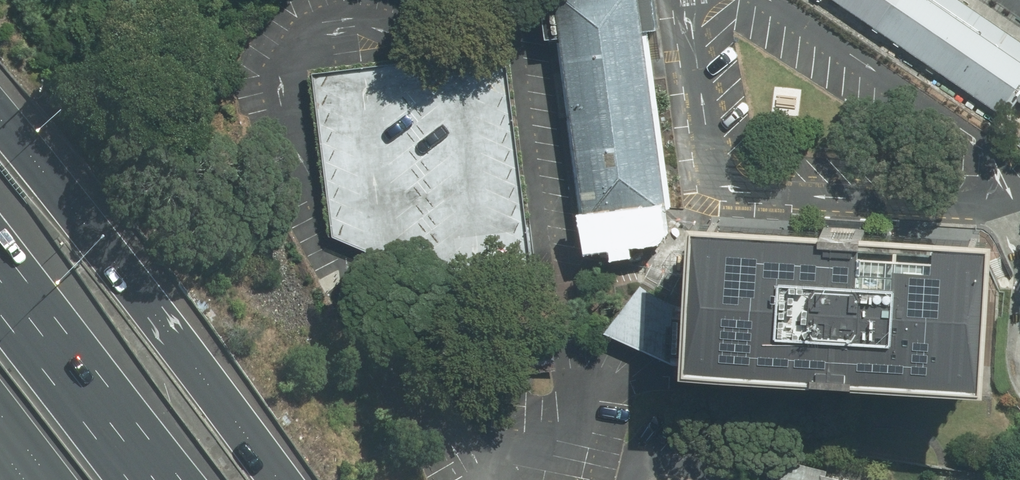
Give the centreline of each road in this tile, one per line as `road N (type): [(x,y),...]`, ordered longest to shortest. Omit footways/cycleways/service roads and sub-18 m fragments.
road 1 (motorway): [(0,115),(164,312),(283,479)]
road 2 (motorway): [(0,313),(129,479)]

